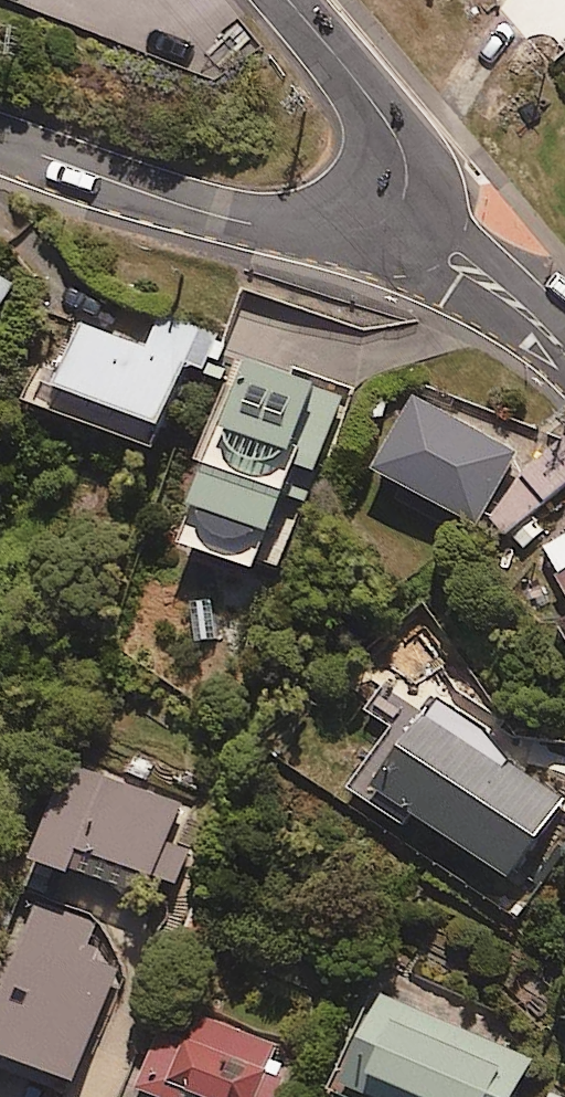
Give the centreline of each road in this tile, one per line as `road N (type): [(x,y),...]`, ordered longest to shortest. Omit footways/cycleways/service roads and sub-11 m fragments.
road 1 (residential): [(0,142),(253,224),(350,227),(396,216)]
road 2 (tertiary): [(396,216),(409,171),(400,147),(289,0)]
road 3 (tertiary): [(564,351),(396,216)]

